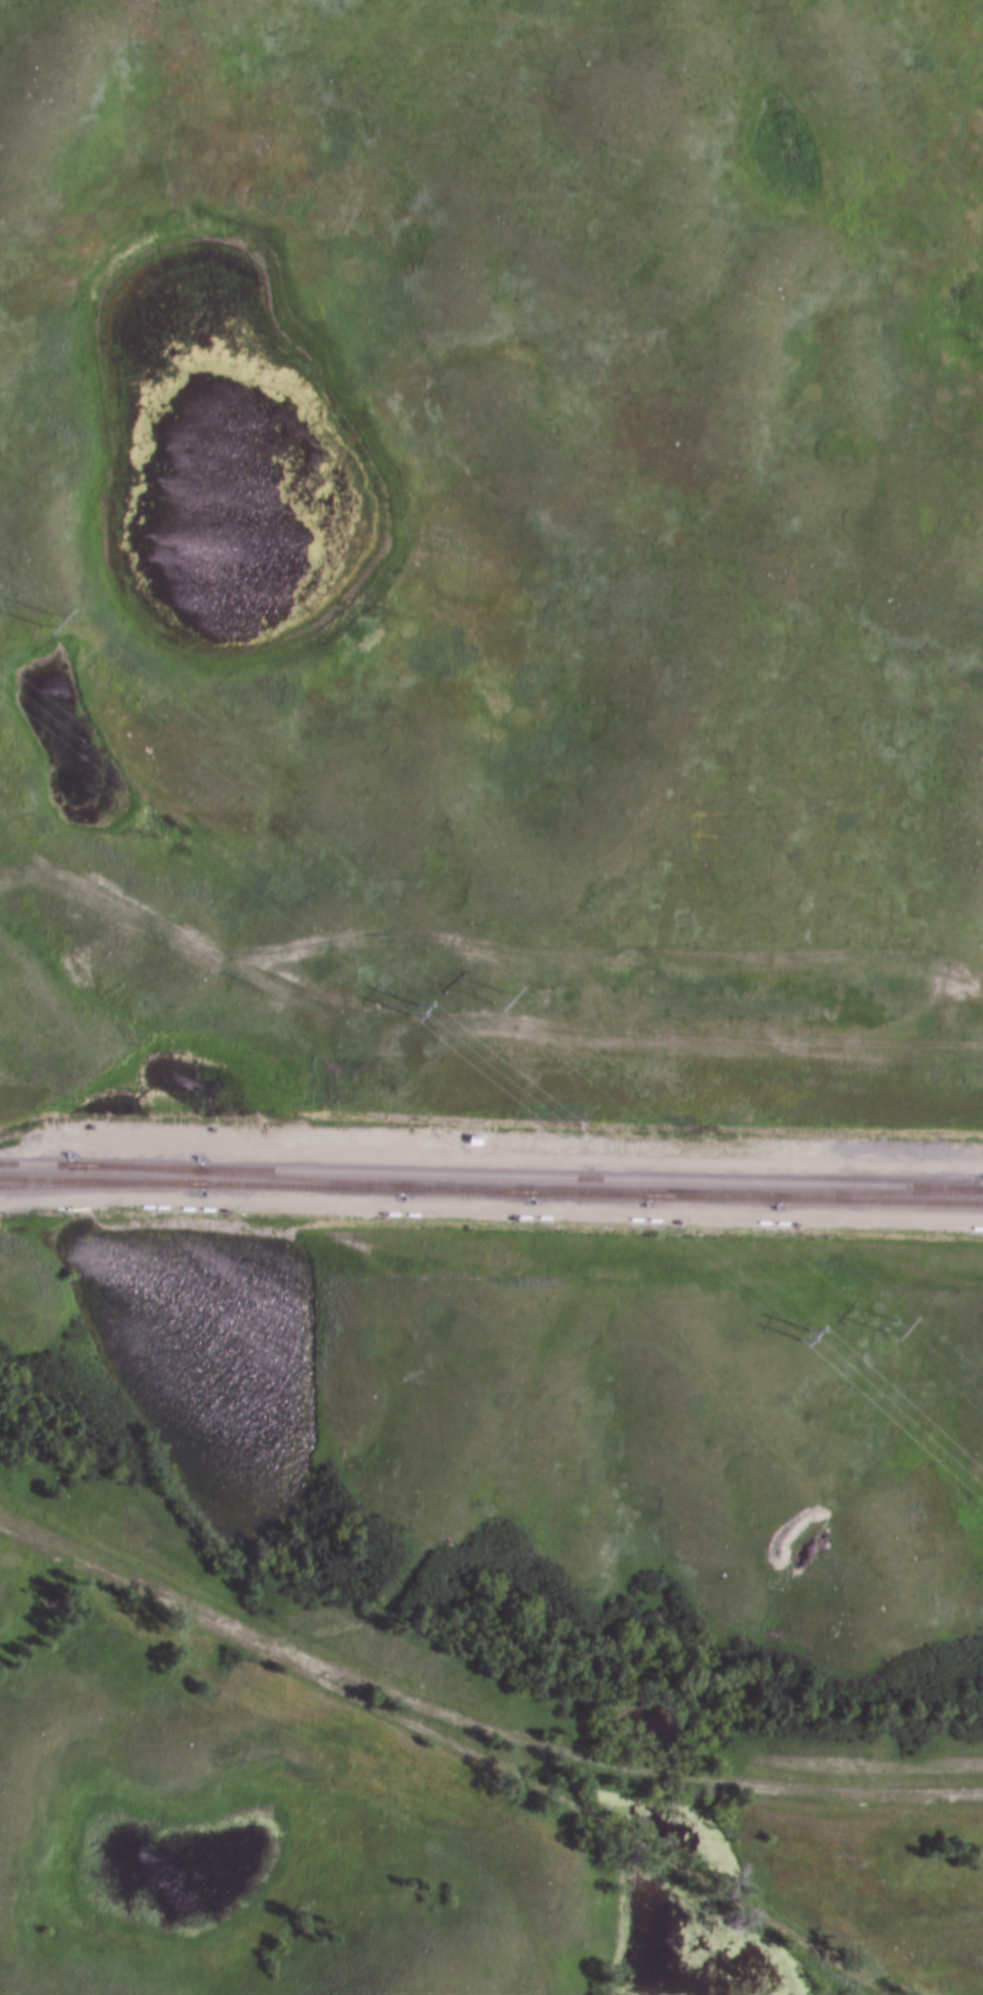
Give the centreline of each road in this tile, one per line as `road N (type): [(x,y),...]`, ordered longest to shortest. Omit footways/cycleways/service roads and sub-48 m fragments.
road 1 (track): [(892,1994),(520,1782),(0,1522)]

